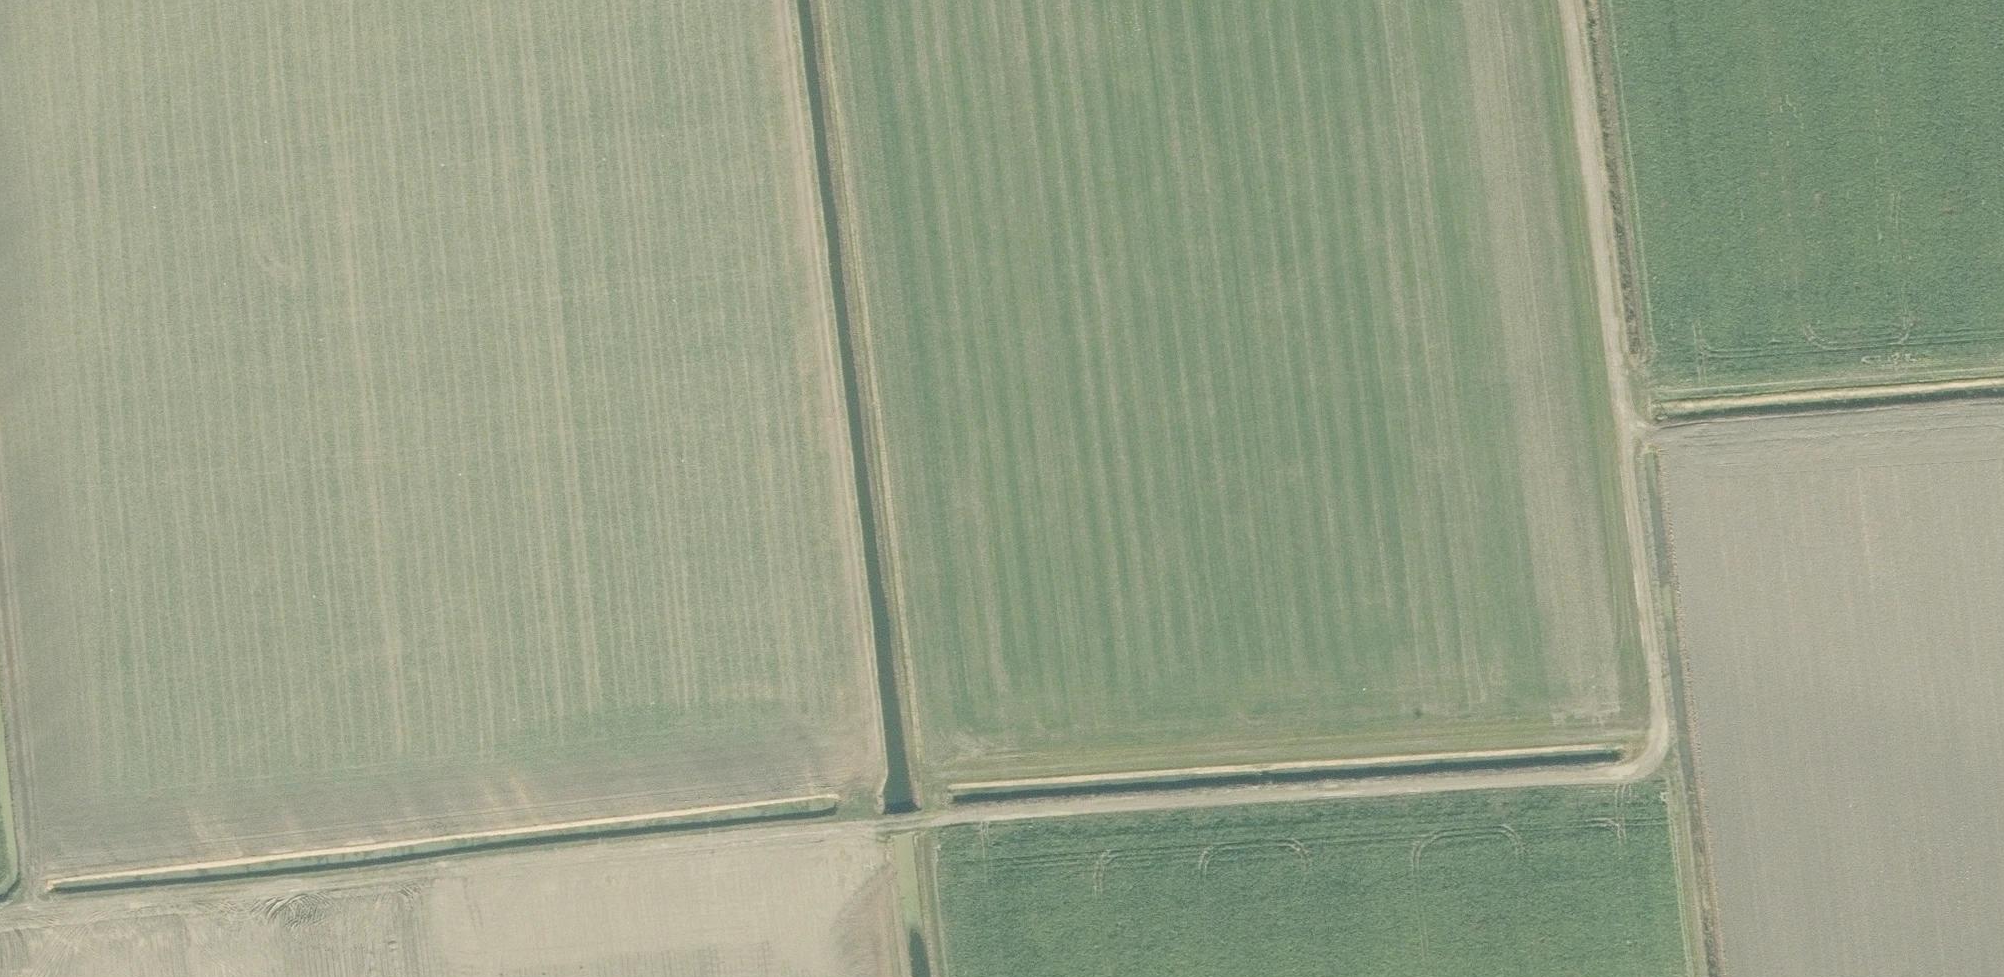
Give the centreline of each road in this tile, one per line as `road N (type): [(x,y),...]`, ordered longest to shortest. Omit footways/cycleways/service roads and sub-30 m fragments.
road 1 (track): [(1567,0),(1661,716),(1654,749),(1627,768),(967,815),(0,909)]

